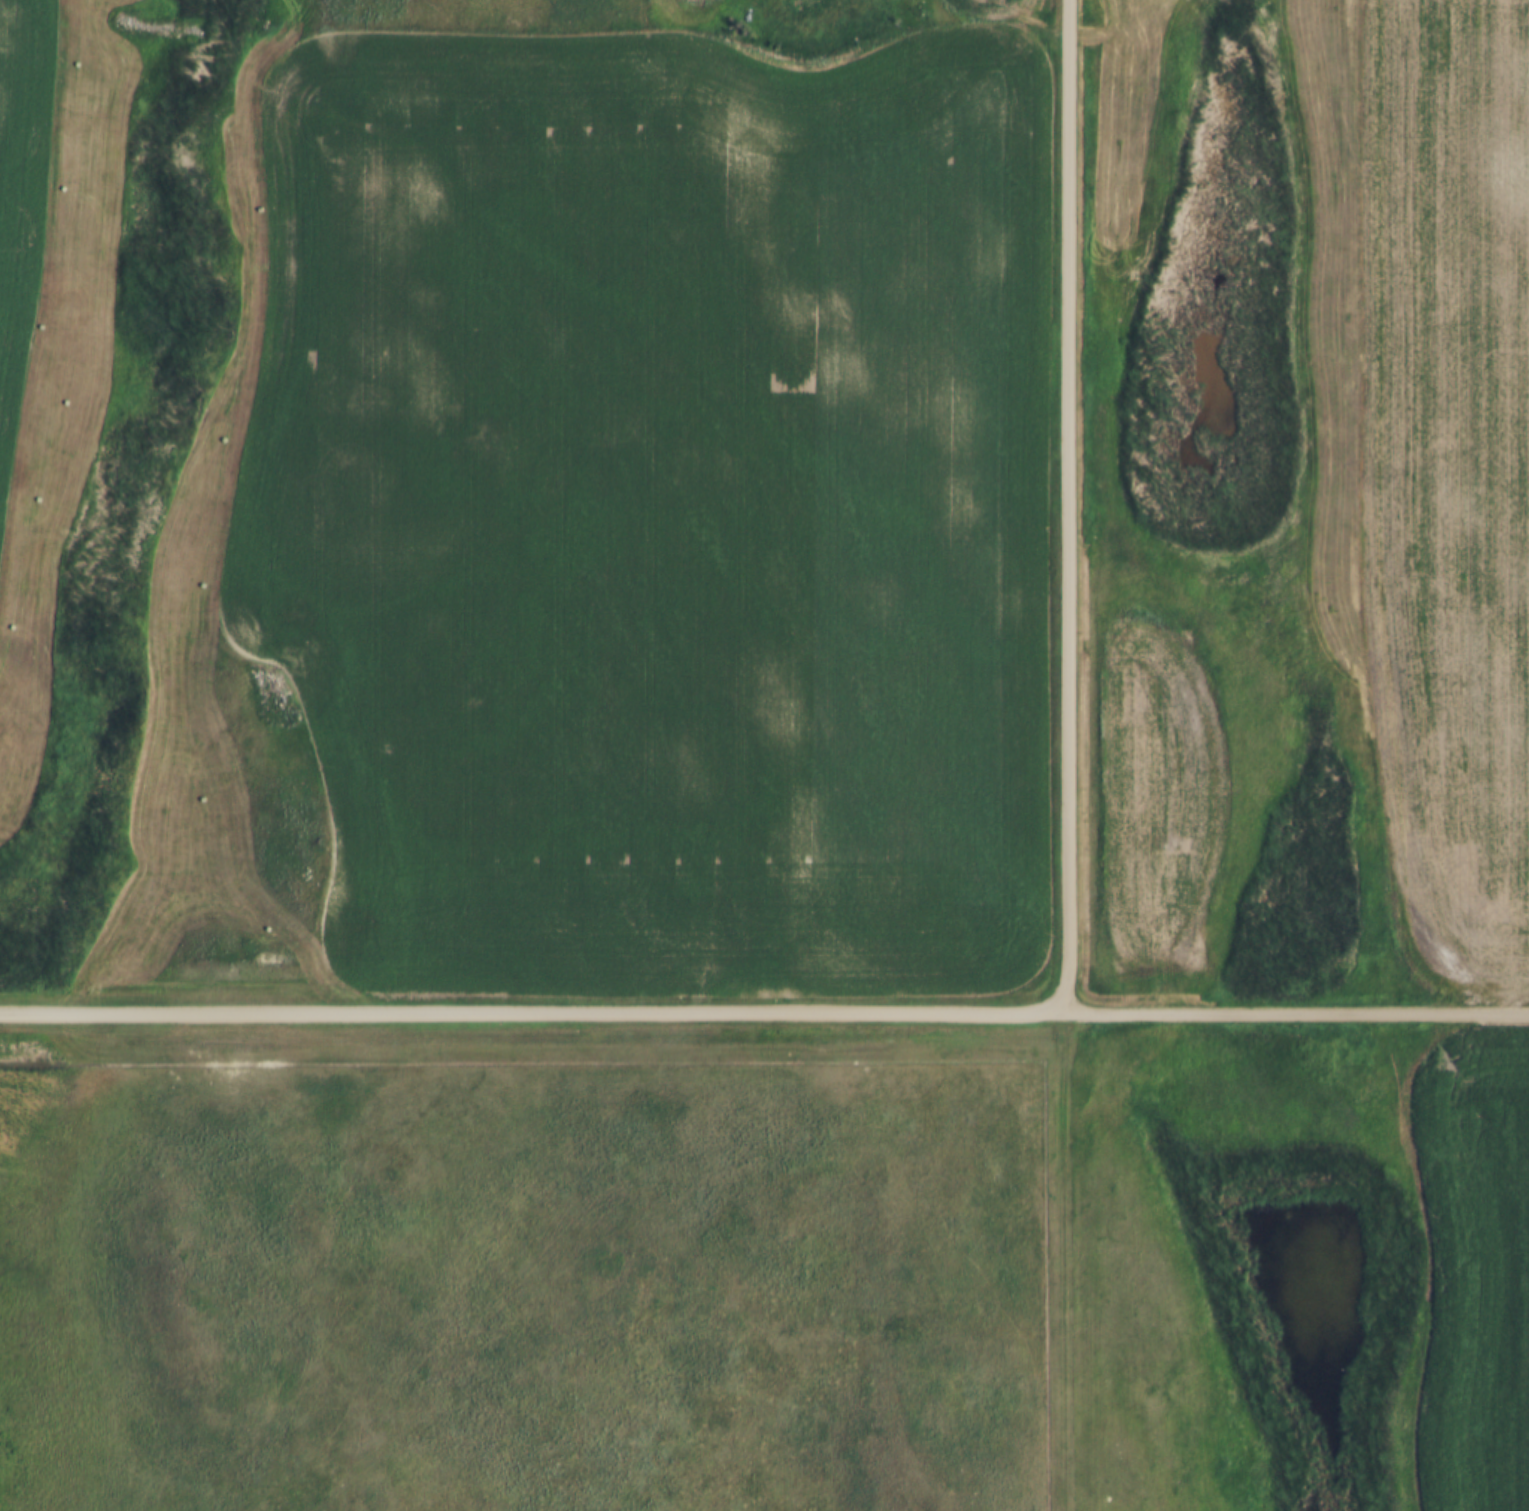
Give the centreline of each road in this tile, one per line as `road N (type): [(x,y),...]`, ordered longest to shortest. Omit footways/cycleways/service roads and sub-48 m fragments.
road 1 (residential): [(0,1013),(1063,1012)]
road 2 (residential): [(1065,0),(1063,1012)]
road 3 (track): [(1063,1012),(1063,1510)]
road 4 (track): [(1063,1012),(1528,1012)]

